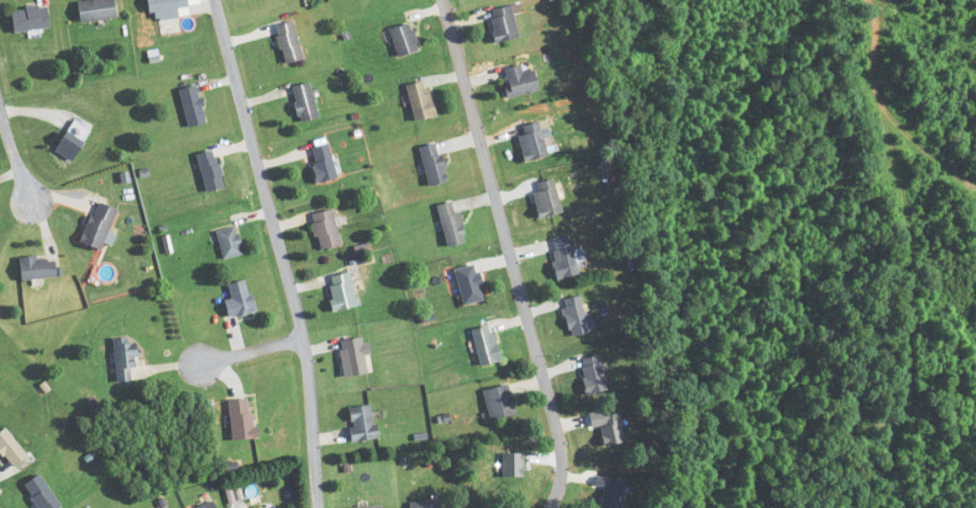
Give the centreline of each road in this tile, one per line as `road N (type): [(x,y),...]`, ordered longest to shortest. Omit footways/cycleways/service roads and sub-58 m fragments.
road 1 (residential): [(550,507),(561,467),(553,419),(442,0)]
road 2 (residential): [(317,507),(294,299),(215,0)]

